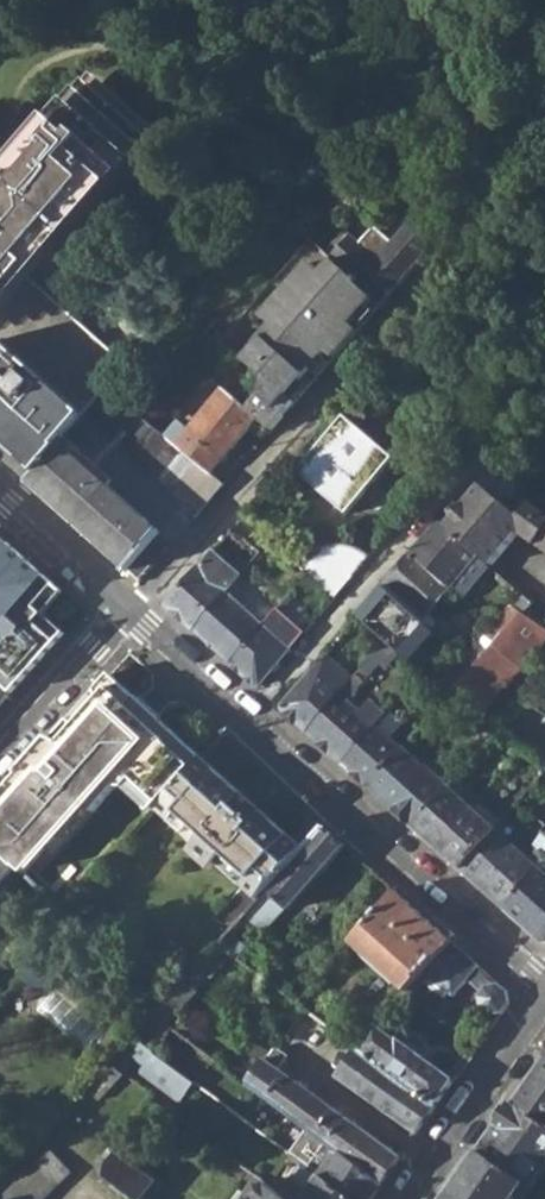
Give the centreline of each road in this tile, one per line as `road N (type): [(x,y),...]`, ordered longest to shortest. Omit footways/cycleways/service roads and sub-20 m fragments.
road 1 (residential): [(124,619),(434,273)]
road 2 (residential): [(246,723),(544,384)]
road 3 (residential): [(544,982),(246,723)]
road 4 (residential): [(404,1198),(544,999)]
road 5 (residential): [(0,755),(124,619)]
road 6 (residential): [(124,619),(0,503)]
road 7 (residential): [(246,723),(124,619)]

